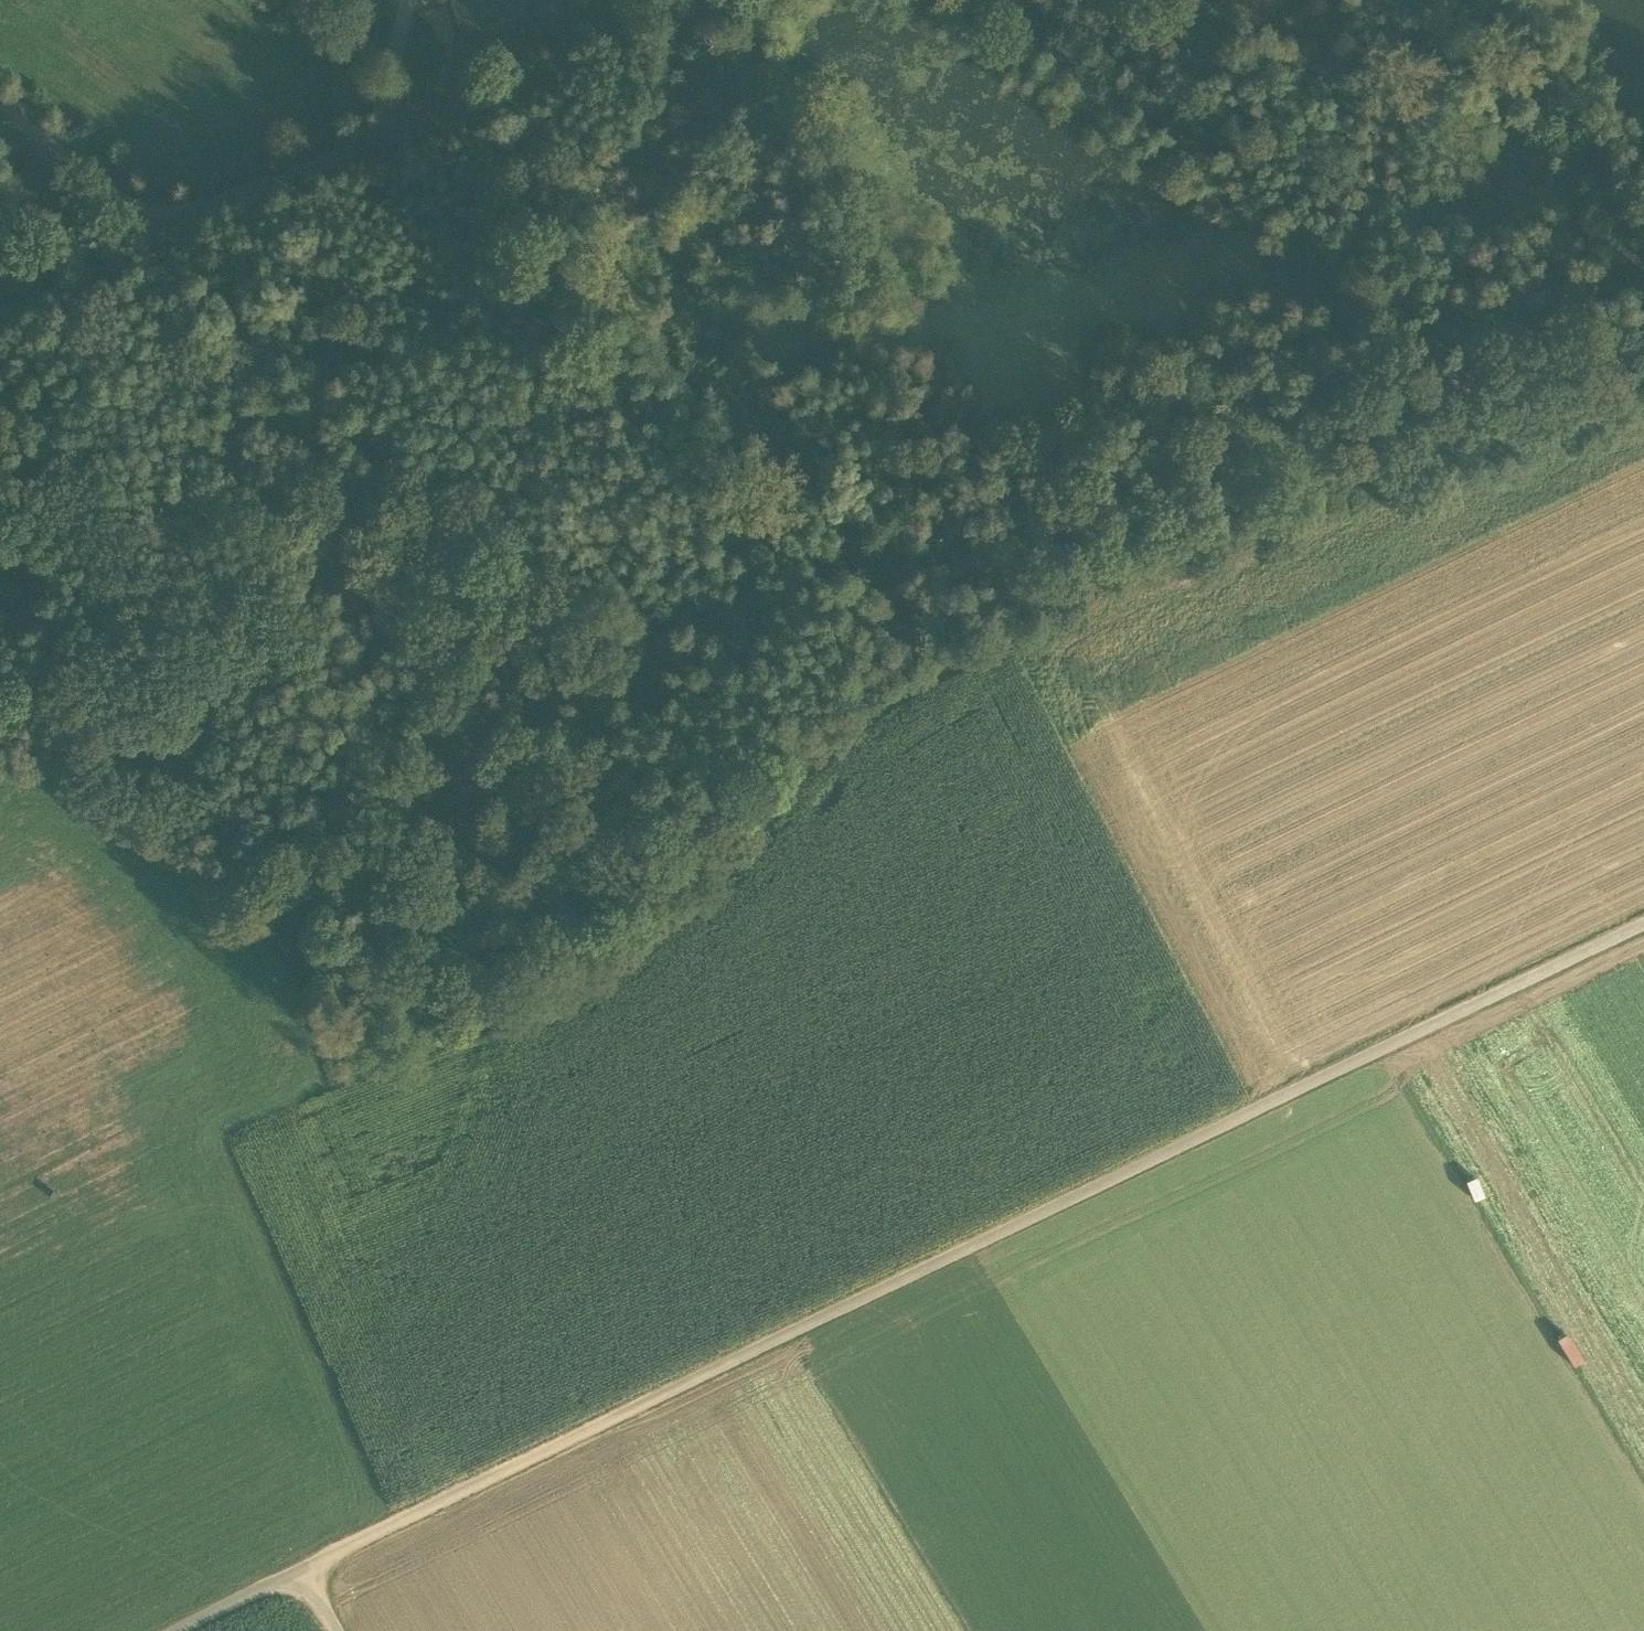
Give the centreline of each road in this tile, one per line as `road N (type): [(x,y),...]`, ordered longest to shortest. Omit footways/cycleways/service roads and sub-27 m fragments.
road 1 (track): [(170,1630),(1643,924)]

